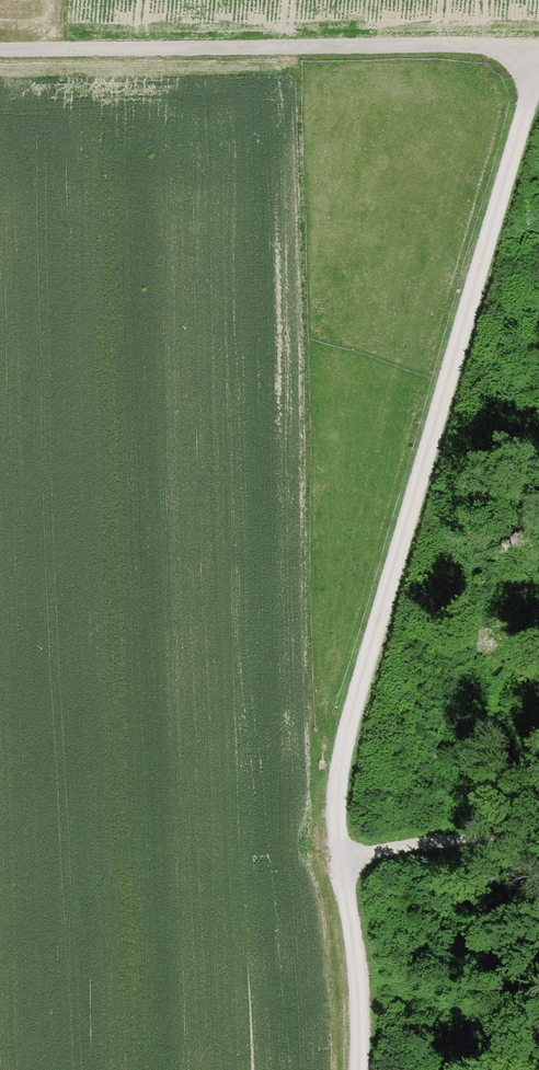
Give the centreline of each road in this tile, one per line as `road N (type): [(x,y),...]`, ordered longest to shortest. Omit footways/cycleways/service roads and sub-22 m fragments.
road 1 (track): [(346,1069),(346,941),(324,790),(537,49)]
road 2 (track): [(0,54),(538,49)]
road 3 (track): [(538,837),(336,850)]

